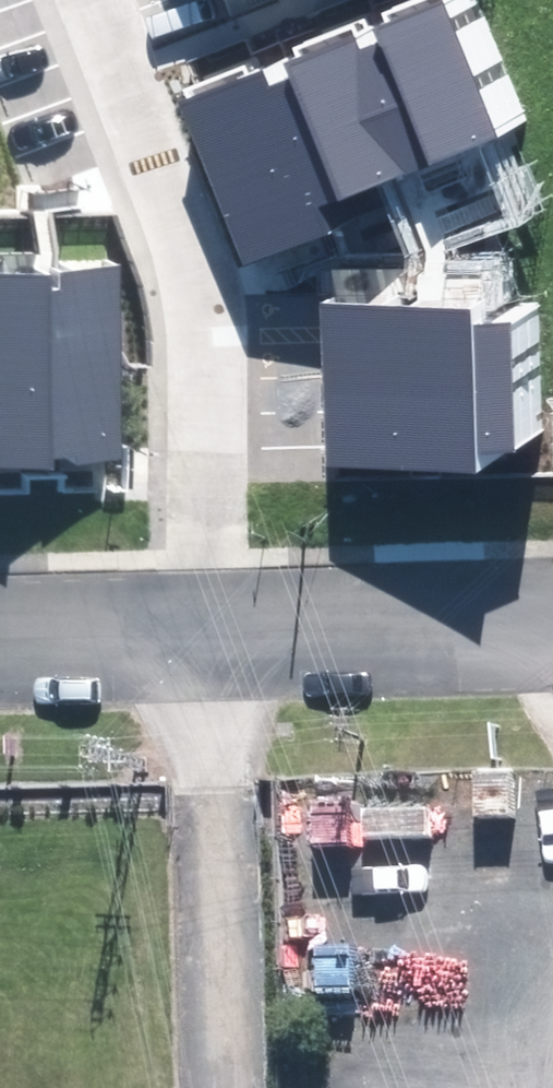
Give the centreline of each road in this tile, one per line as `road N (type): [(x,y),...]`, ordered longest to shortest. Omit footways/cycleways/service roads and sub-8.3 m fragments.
road 1 (residential): [(100,59),(191,309),(207,640)]
road 2 (residential): [(207,640),(552,628)]
road 3 (residential): [(0,645),(207,640)]
road 4 (residential): [(100,59),(254,0)]

